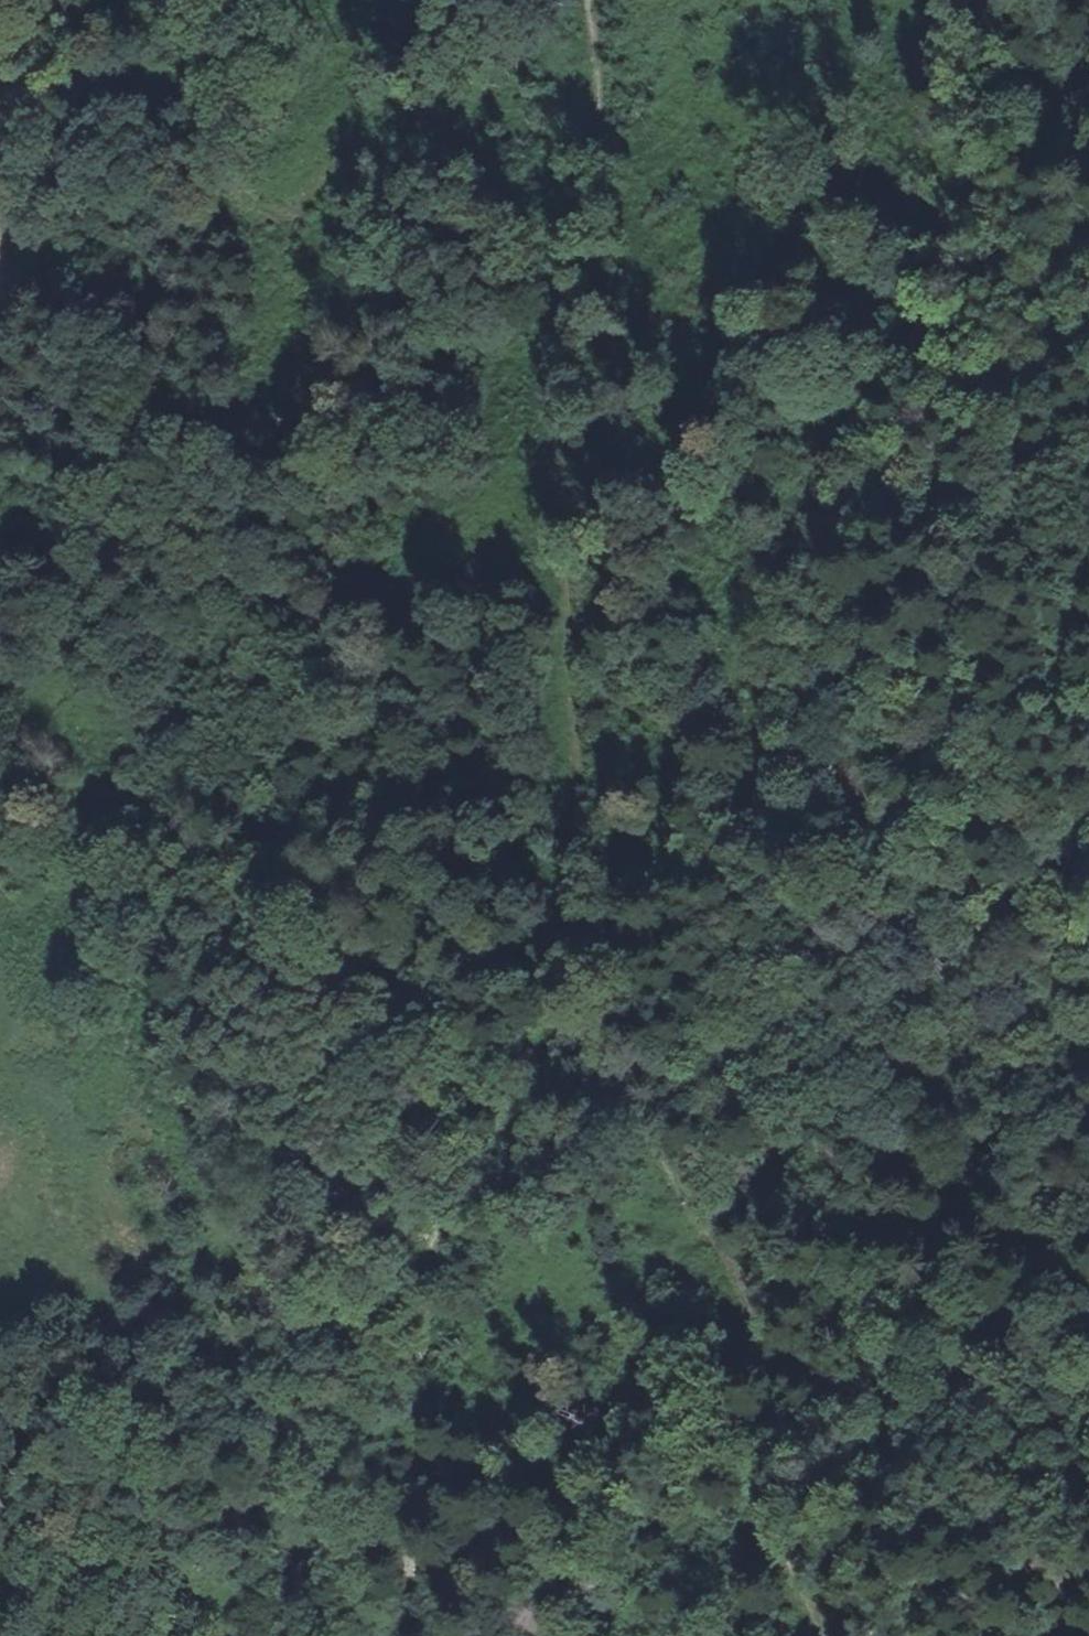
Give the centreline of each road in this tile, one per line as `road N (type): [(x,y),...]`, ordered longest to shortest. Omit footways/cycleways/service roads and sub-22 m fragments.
road 1 (track): [(576,0),(575,137),(538,432),(532,601),(556,770),(555,1026),(655,1162),(730,1293),(748,1362),(762,1526),(798,1635)]

